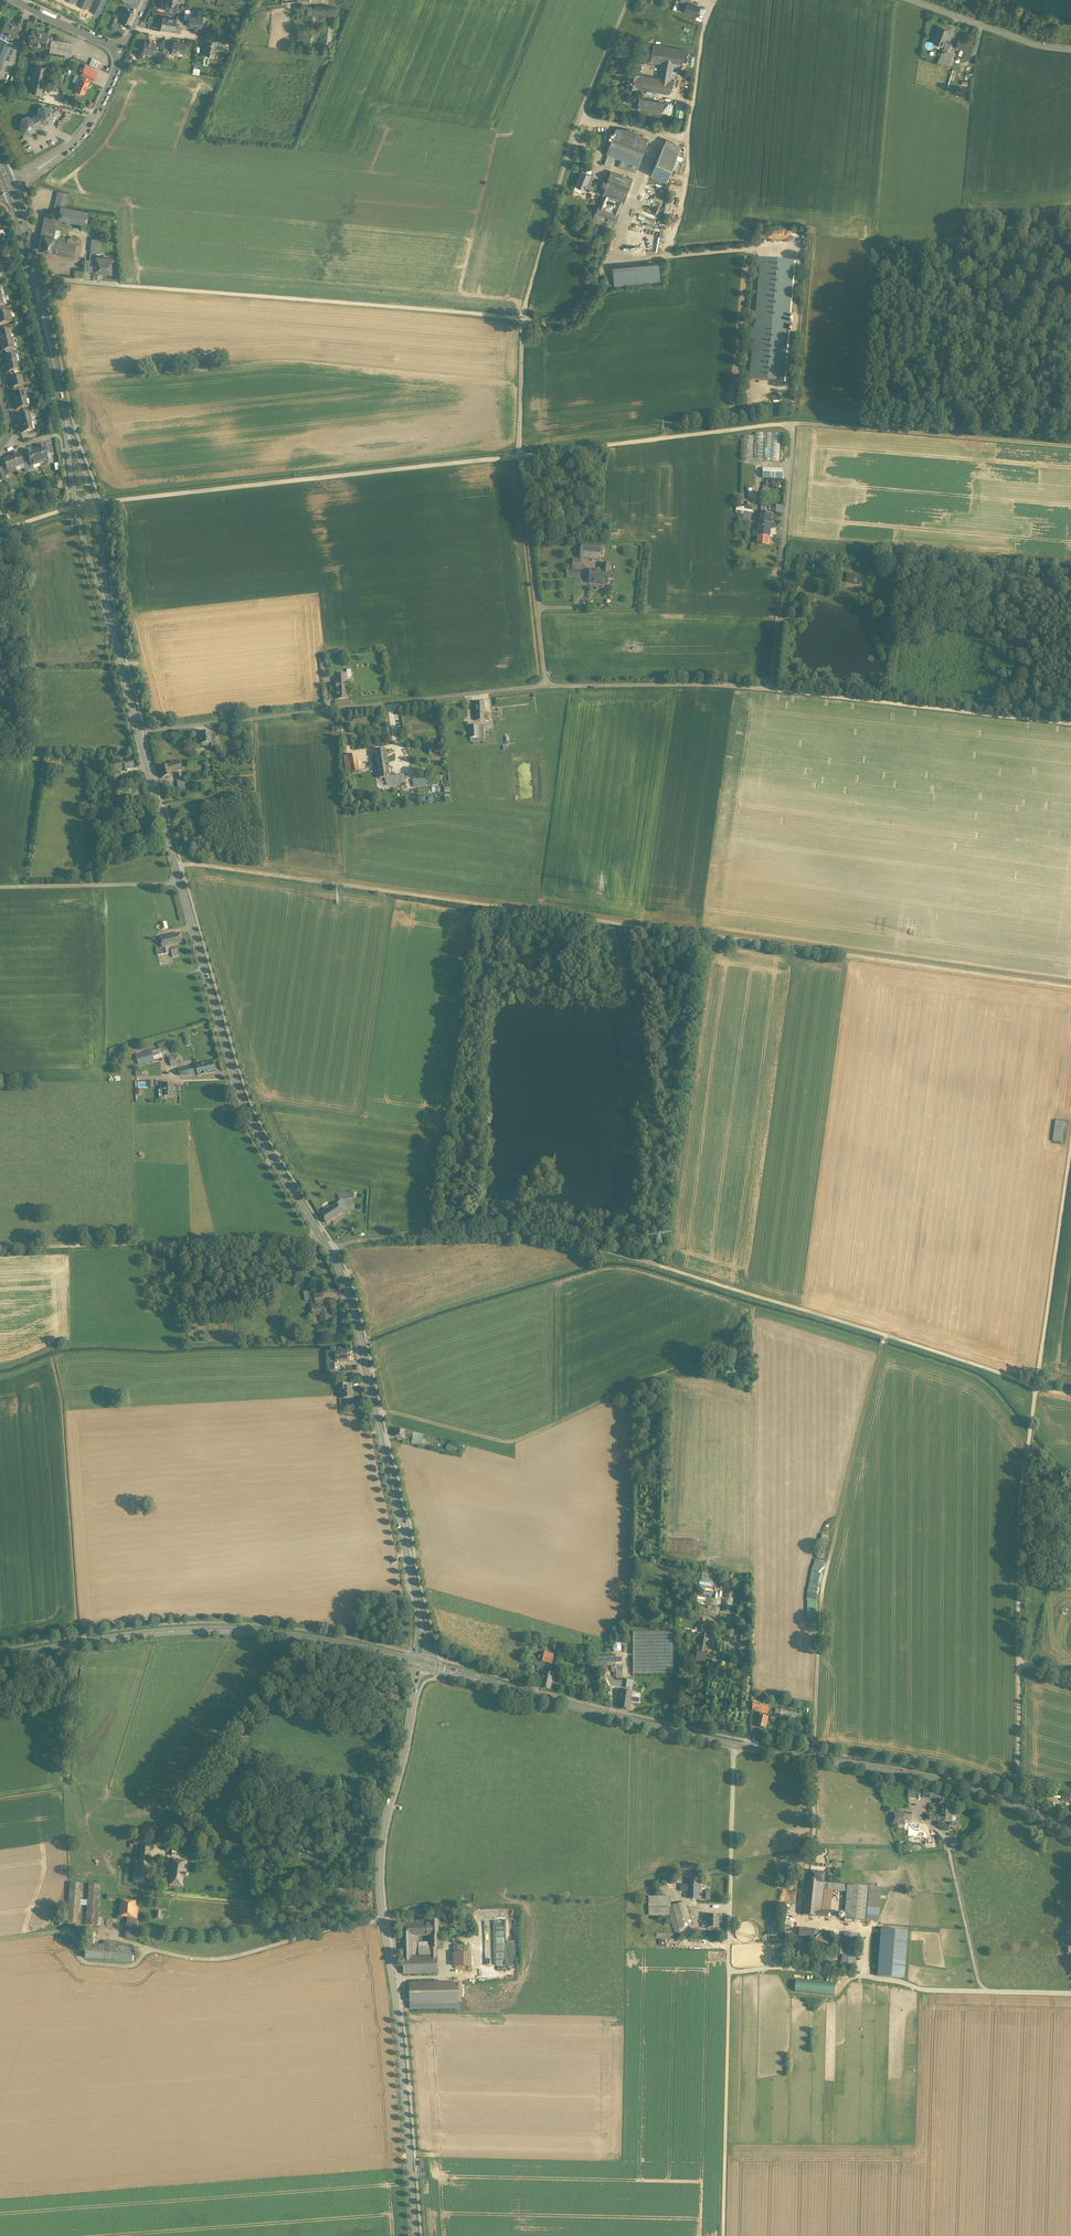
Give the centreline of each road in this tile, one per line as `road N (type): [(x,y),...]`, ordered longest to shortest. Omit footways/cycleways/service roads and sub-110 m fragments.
road 1 (tertiary): [(422,1664),(424,1622),(347,1283),(245,1100),(107,612)]
road 2 (track): [(1070,987),(175,861)]
road 3 (track): [(335,1246),(520,1234),(659,1265),(1037,1387)]
road 4 (secondary): [(422,1664),(734,1746),(965,1787),(1070,1832)]
road 5 (track): [(138,732),(548,686),(770,687)]
road 6 (unclassified): [(415,2235),(380,1871),(422,1664)]
road 7 (track): [(524,316),(35,279)]
road 8 (track): [(734,1746),(723,2235)]
road 9 (track): [(519,456),(524,316),(587,106),(630,0)]
road 10 (track): [(813,1759),(821,1598),(886,1335)]
road 11 (track): [(519,456),(94,503)]
road 12 (secondary): [(0,1658),(200,1631),(330,1643),(422,1664)]
road 13 (track): [(1017,1806),(1021,1495),(1037,1387)]
road 14 (track): [(0,1939),(65,1931),(81,1958),(135,1963),(149,1947),(216,1958),(382,1918)]
road 15 (track): [(1070,1992),(921,1989),(776,1968),(729,1972)]
road 16 (track): [(375,1415),(510,1443),(688,1366)]
road 17 (track): [(0,1248),(327,1234)]
road 18 (track): [(770,687),(1070,723)]
road 19 (track): [(667,439),(676,423),(790,401),(801,320),(793,246)]
road 20 (track): [(1070,447),(793,424)]
road 21 (track): [(793,424),(519,456)]
road 22 (track): [(770,687),(793,424)]
road 23 (track): [(524,316),(565,324),(591,301),(664,134)]
road 24 (tertiary): [(67,426),(9,185)]
road 25 (track): [(1037,1387),(1070,1144)]
road 26 (track): [(548,686),(519,456)]
road 27 (track): [(610,262),(793,246)]
road 28 (unclassified): [(113,49),(116,71),(85,131),(9,185)]
road 29 (track): [(180,880),(0,886)]
road 30 (unclassified): [(909,0),(1032,45),(1070,49)]
road 31 (track): [(981,1991),(942,1832)]
road 32 (track): [(347,708),(352,751),(399,744),(395,703)]

